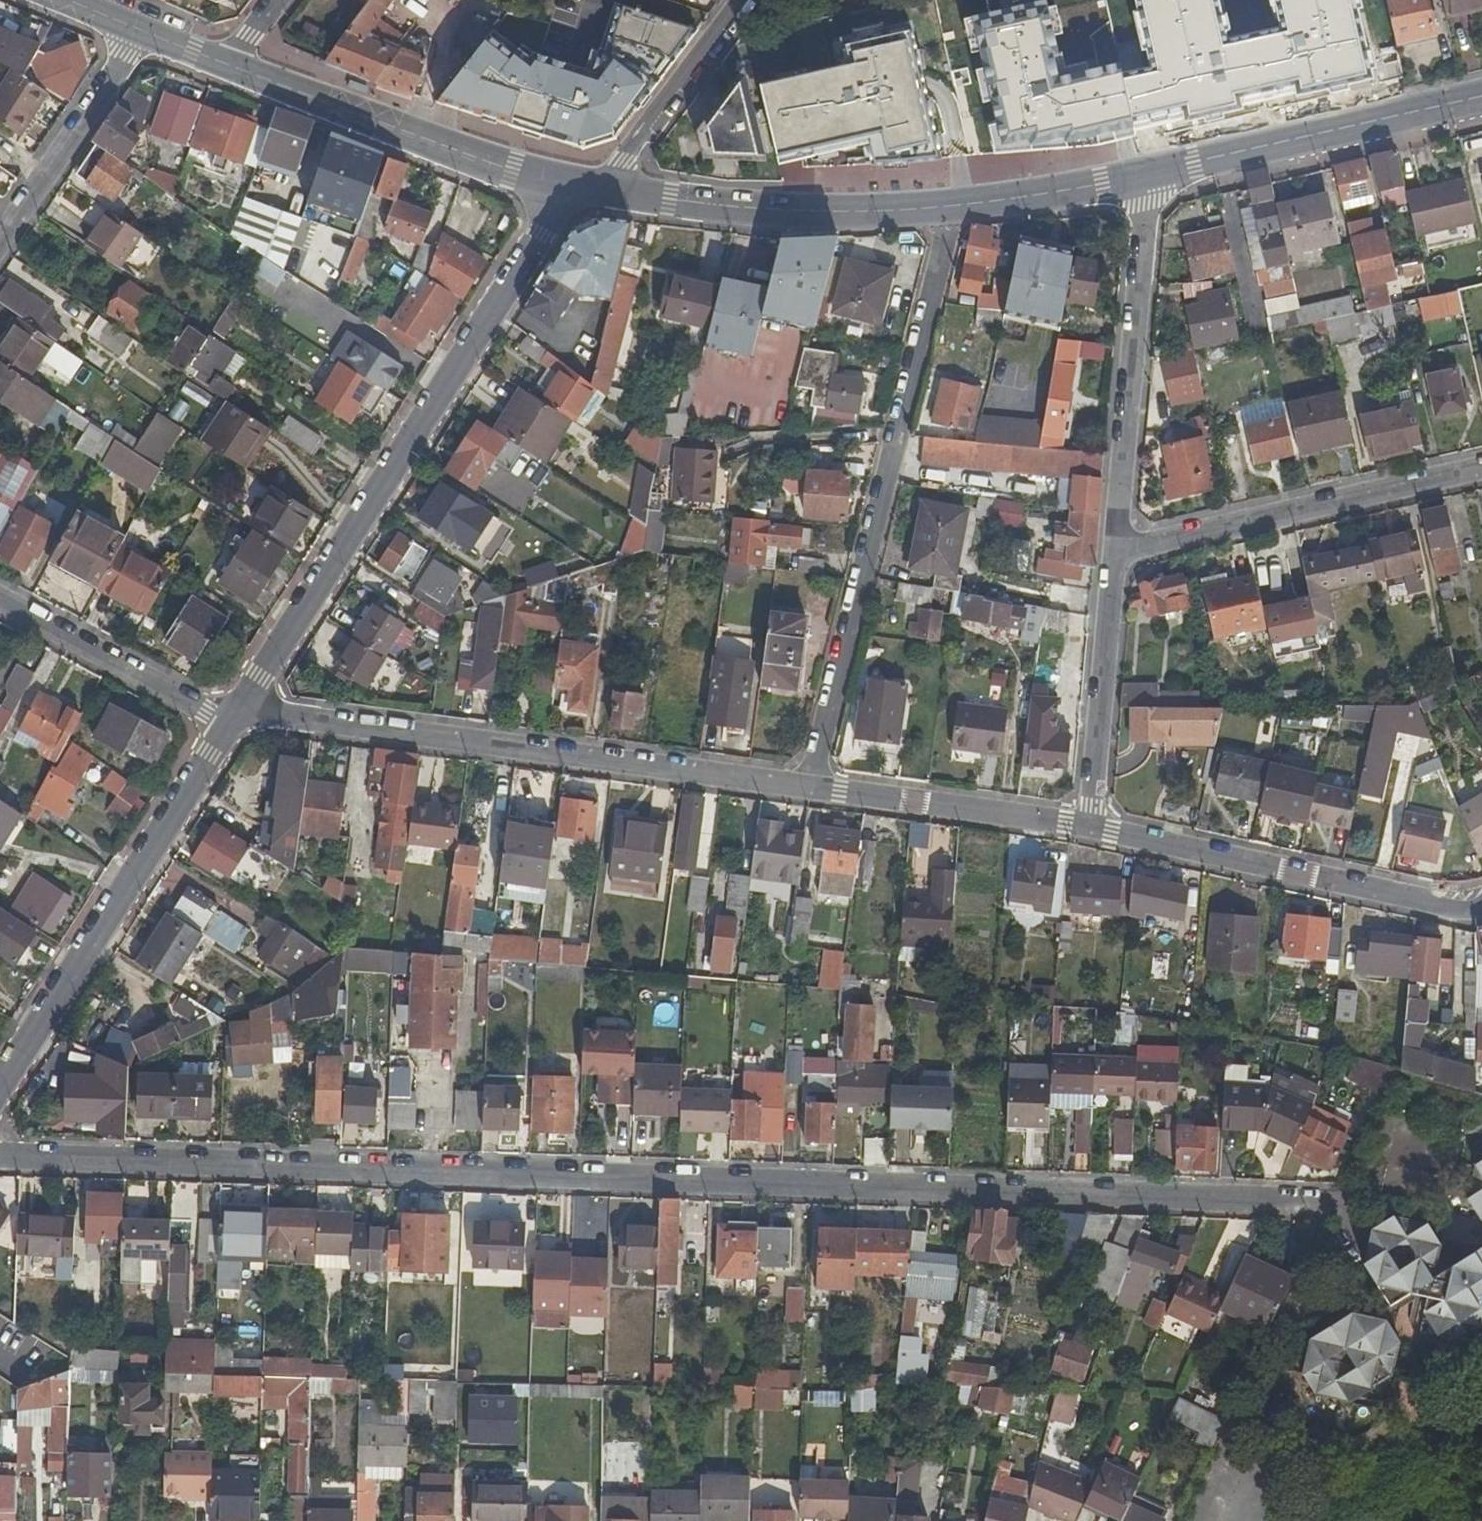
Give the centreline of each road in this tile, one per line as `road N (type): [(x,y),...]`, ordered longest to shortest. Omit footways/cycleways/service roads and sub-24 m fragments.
road 1 (residential): [(0,1156),(1318,1203)]
road 2 (residential): [(562,182),(541,236),(244,699)]
road 3 (residential): [(809,784),(944,207)]
road 4 (residential): [(244,699),(267,713),(809,784)]
road 5 (residential): [(228,723),(0,1085)]
road 6 (residential): [(1094,833),(1459,905),(1481,900)]
road 7 (residential): [(1113,555),(1146,176)]
road 8 (residential): [(1113,555),(1481,471)]
road 9 (secondary): [(1146,176),(1481,97)]
road 10 (secondary): [(604,190),(768,210),(944,207)]
road 11 (secondary): [(241,70),(562,182)]
road 12 (residential): [(809,784),(1094,833)]
road 13 (residential): [(1094,833),(1113,555)]
road 14 (residential): [(0,601),(228,723)]
road 15 (residential): [(0,240),(116,75),(133,28)]
road 16 (residential): [(739,0),(604,190)]
road 17 (secondary): [(944,207),(1146,176)]

